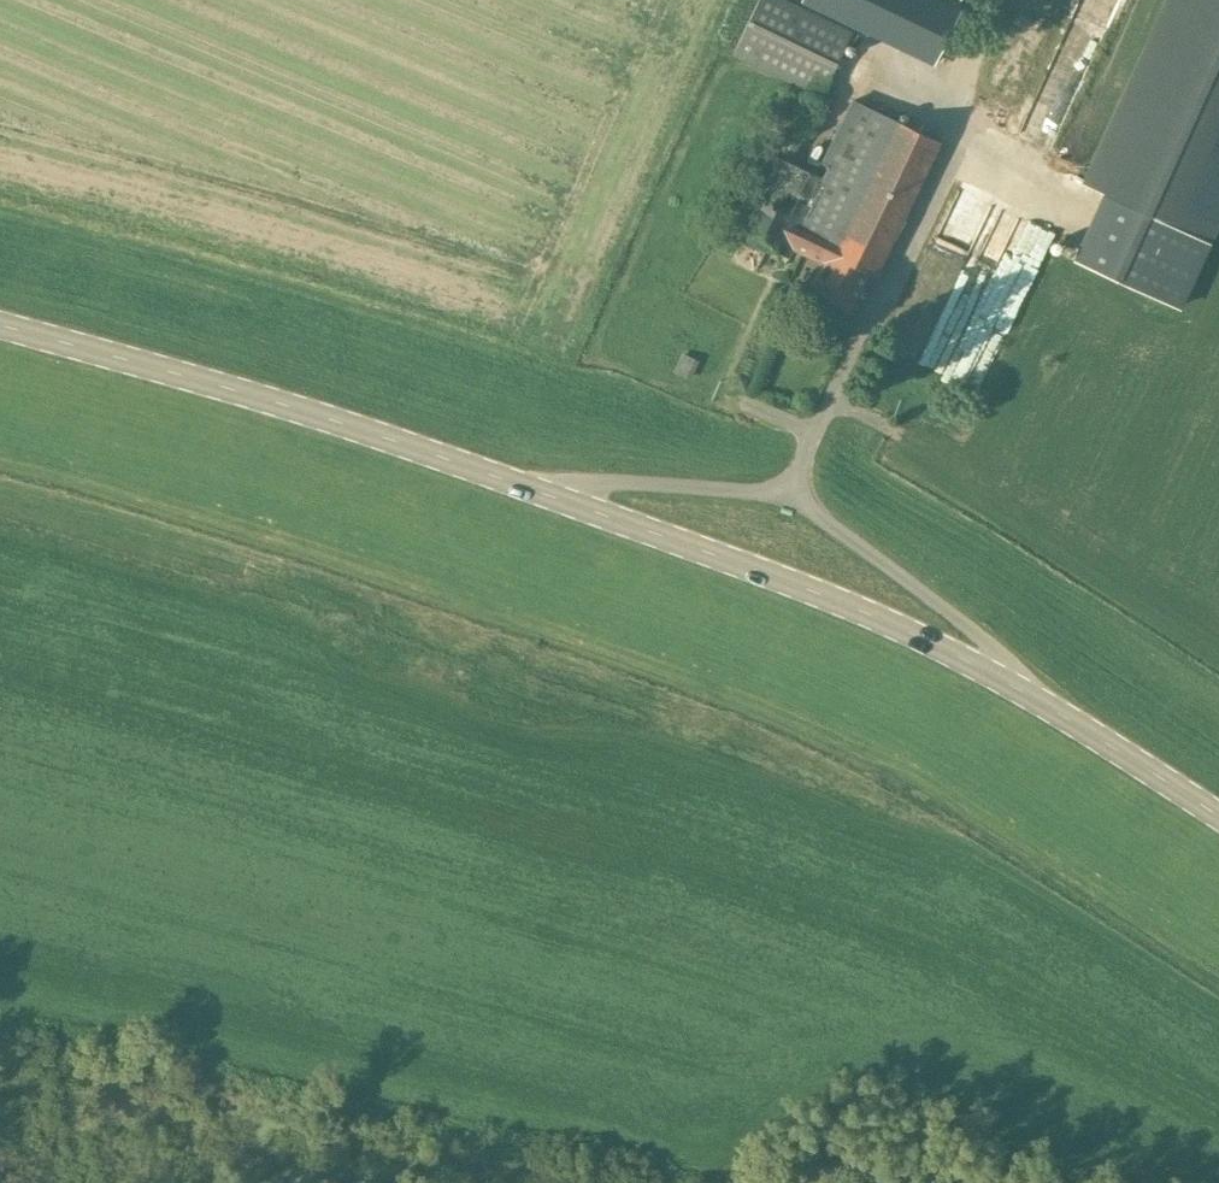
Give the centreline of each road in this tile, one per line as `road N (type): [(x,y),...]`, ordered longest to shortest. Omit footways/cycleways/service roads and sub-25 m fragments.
road 1 (tertiary): [(1218,811),(984,665),(846,602),(414,438),(0,320)]

